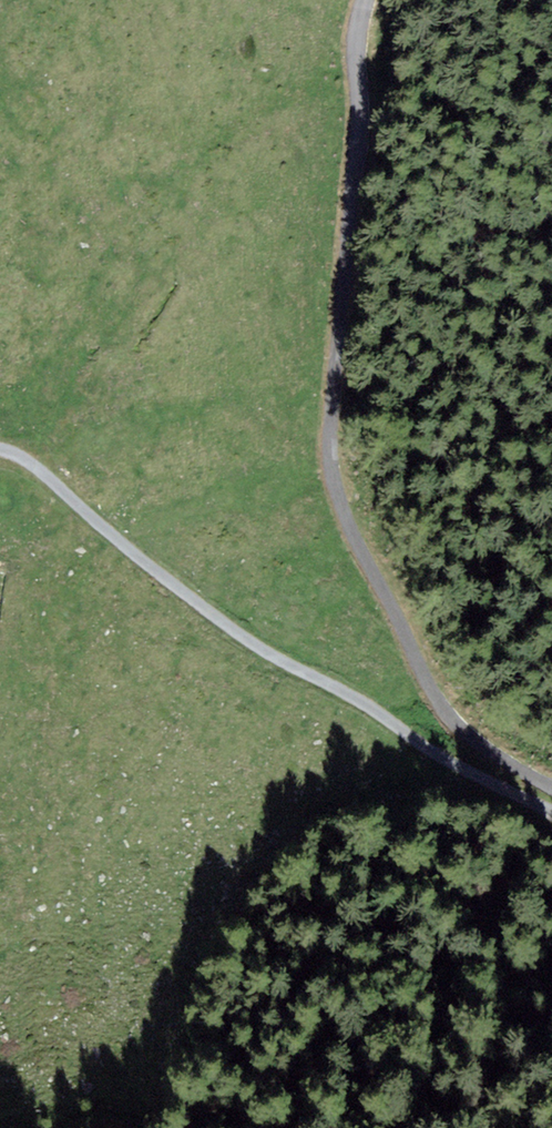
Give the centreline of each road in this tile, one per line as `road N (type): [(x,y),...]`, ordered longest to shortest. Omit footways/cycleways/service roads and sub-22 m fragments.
road 1 (unclassified): [(551,786),(465,731),(443,705),(367,558),(333,459),(366,0)]
road 2 (track): [(551,814),(204,607),(17,458),(0,457)]

